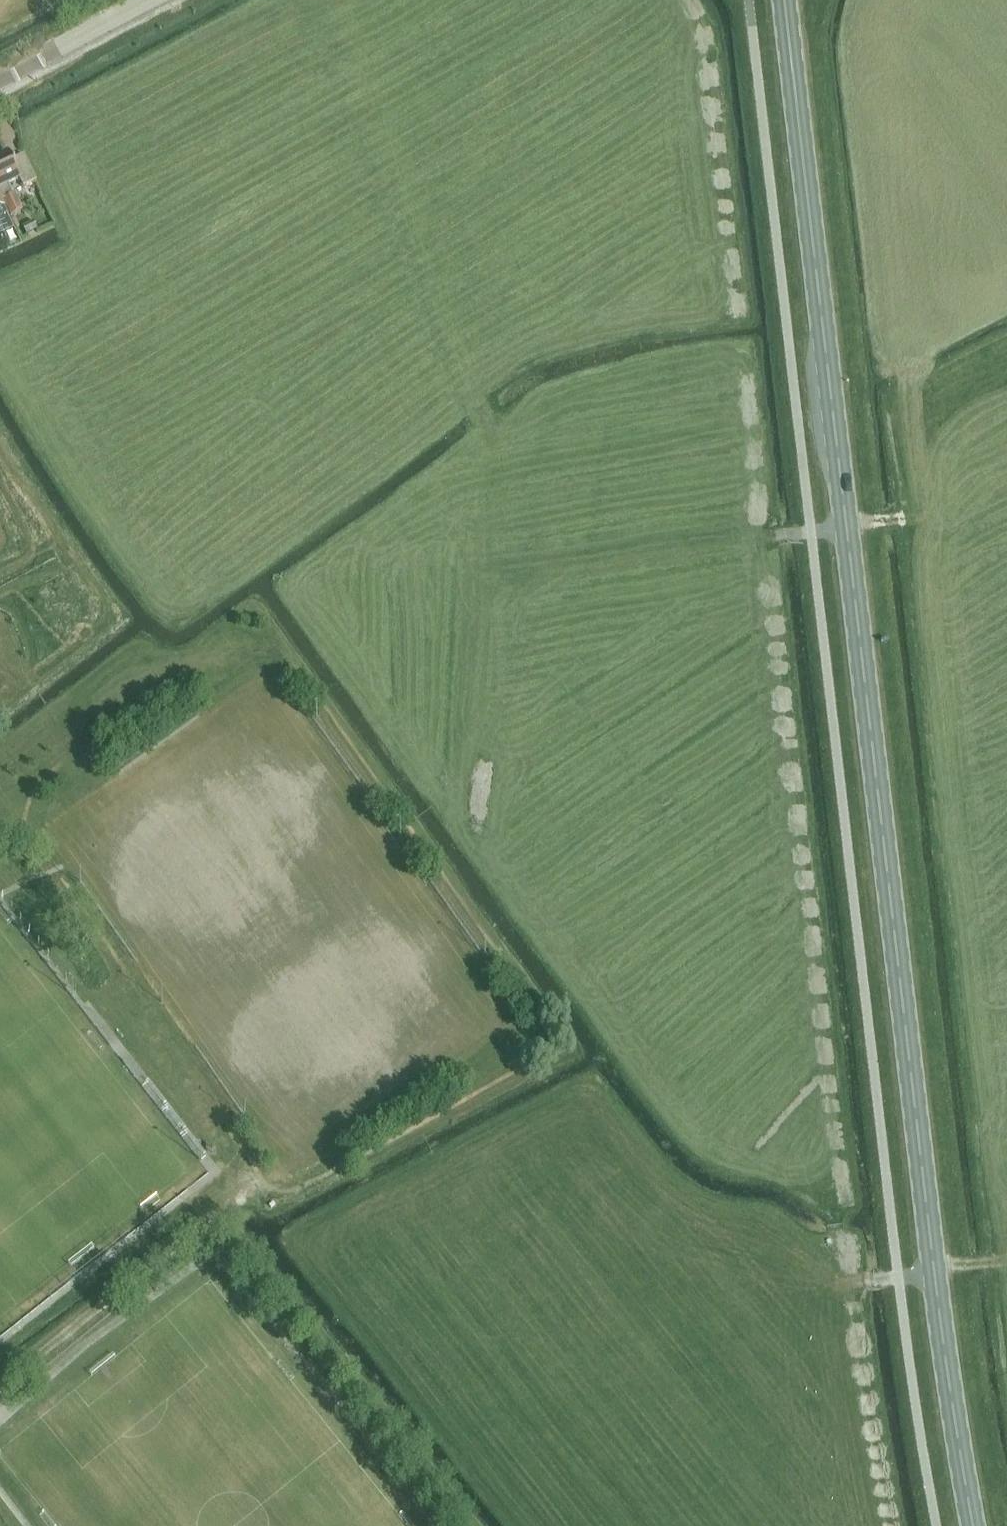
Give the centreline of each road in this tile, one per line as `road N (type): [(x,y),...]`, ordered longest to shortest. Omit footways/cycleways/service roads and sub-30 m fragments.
road 1 (primary): [(974,1525),(927,1216),(785,0)]
road 2 (track): [(0,1395),(206,1225),(266,1156)]
road 3 (tertiary): [(0,78),(146,0)]

